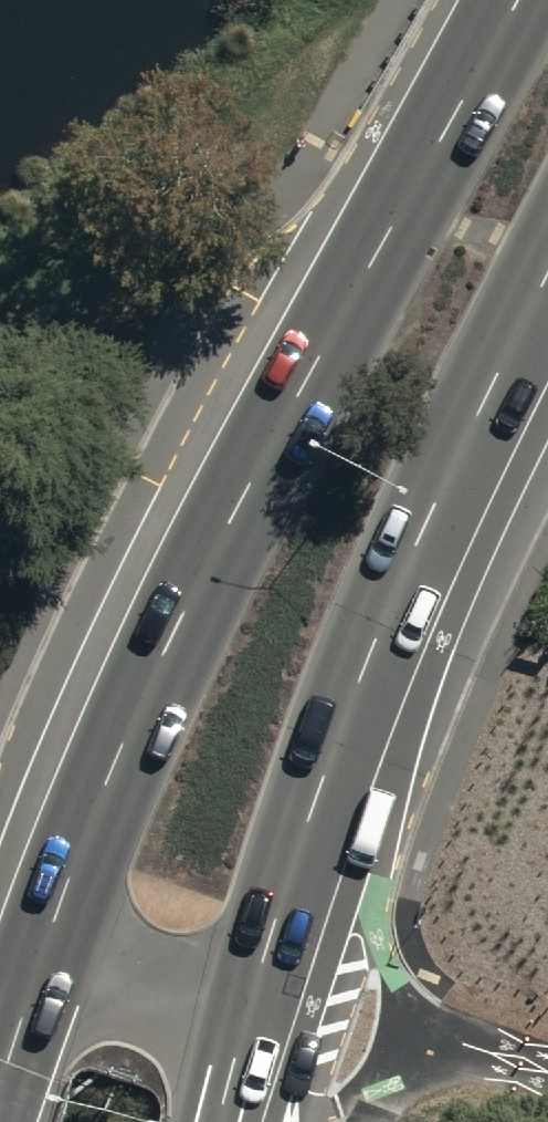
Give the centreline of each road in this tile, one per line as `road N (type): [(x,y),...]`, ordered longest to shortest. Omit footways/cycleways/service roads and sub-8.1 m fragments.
road 1 (primary): [(0,1086),(89,831),(195,595),(523,0)]
road 2 (primary): [(547,293),(377,665),(300,890),(241,1121)]

